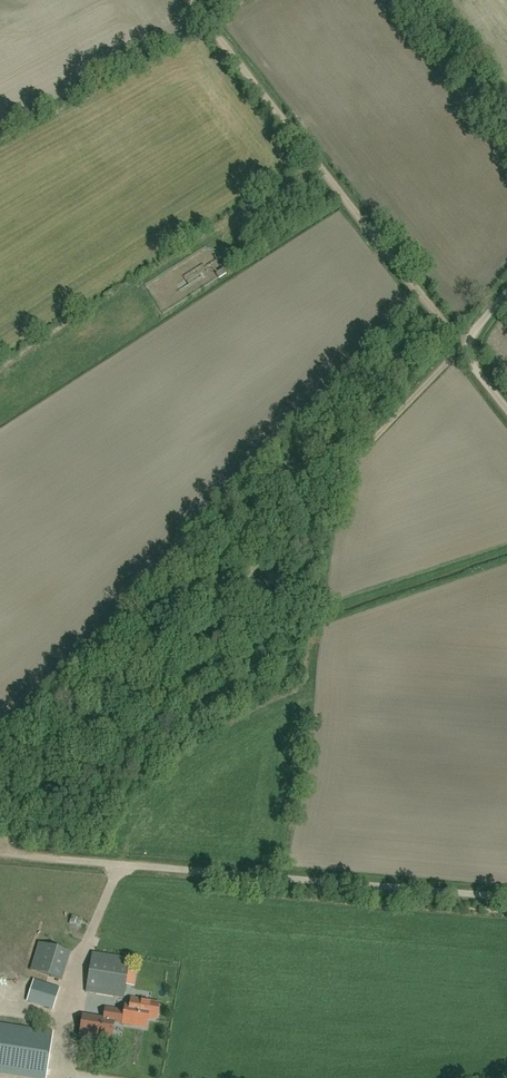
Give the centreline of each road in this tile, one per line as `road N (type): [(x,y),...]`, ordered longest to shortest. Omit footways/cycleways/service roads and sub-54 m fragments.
road 1 (track): [(0,847),(467,342)]
road 2 (unclassified): [(506,897),(0,854)]
road 3 (track): [(467,342),(449,331),(189,0)]
road 4 (unclassified): [(506,410),(473,365),(467,342),(506,293)]

